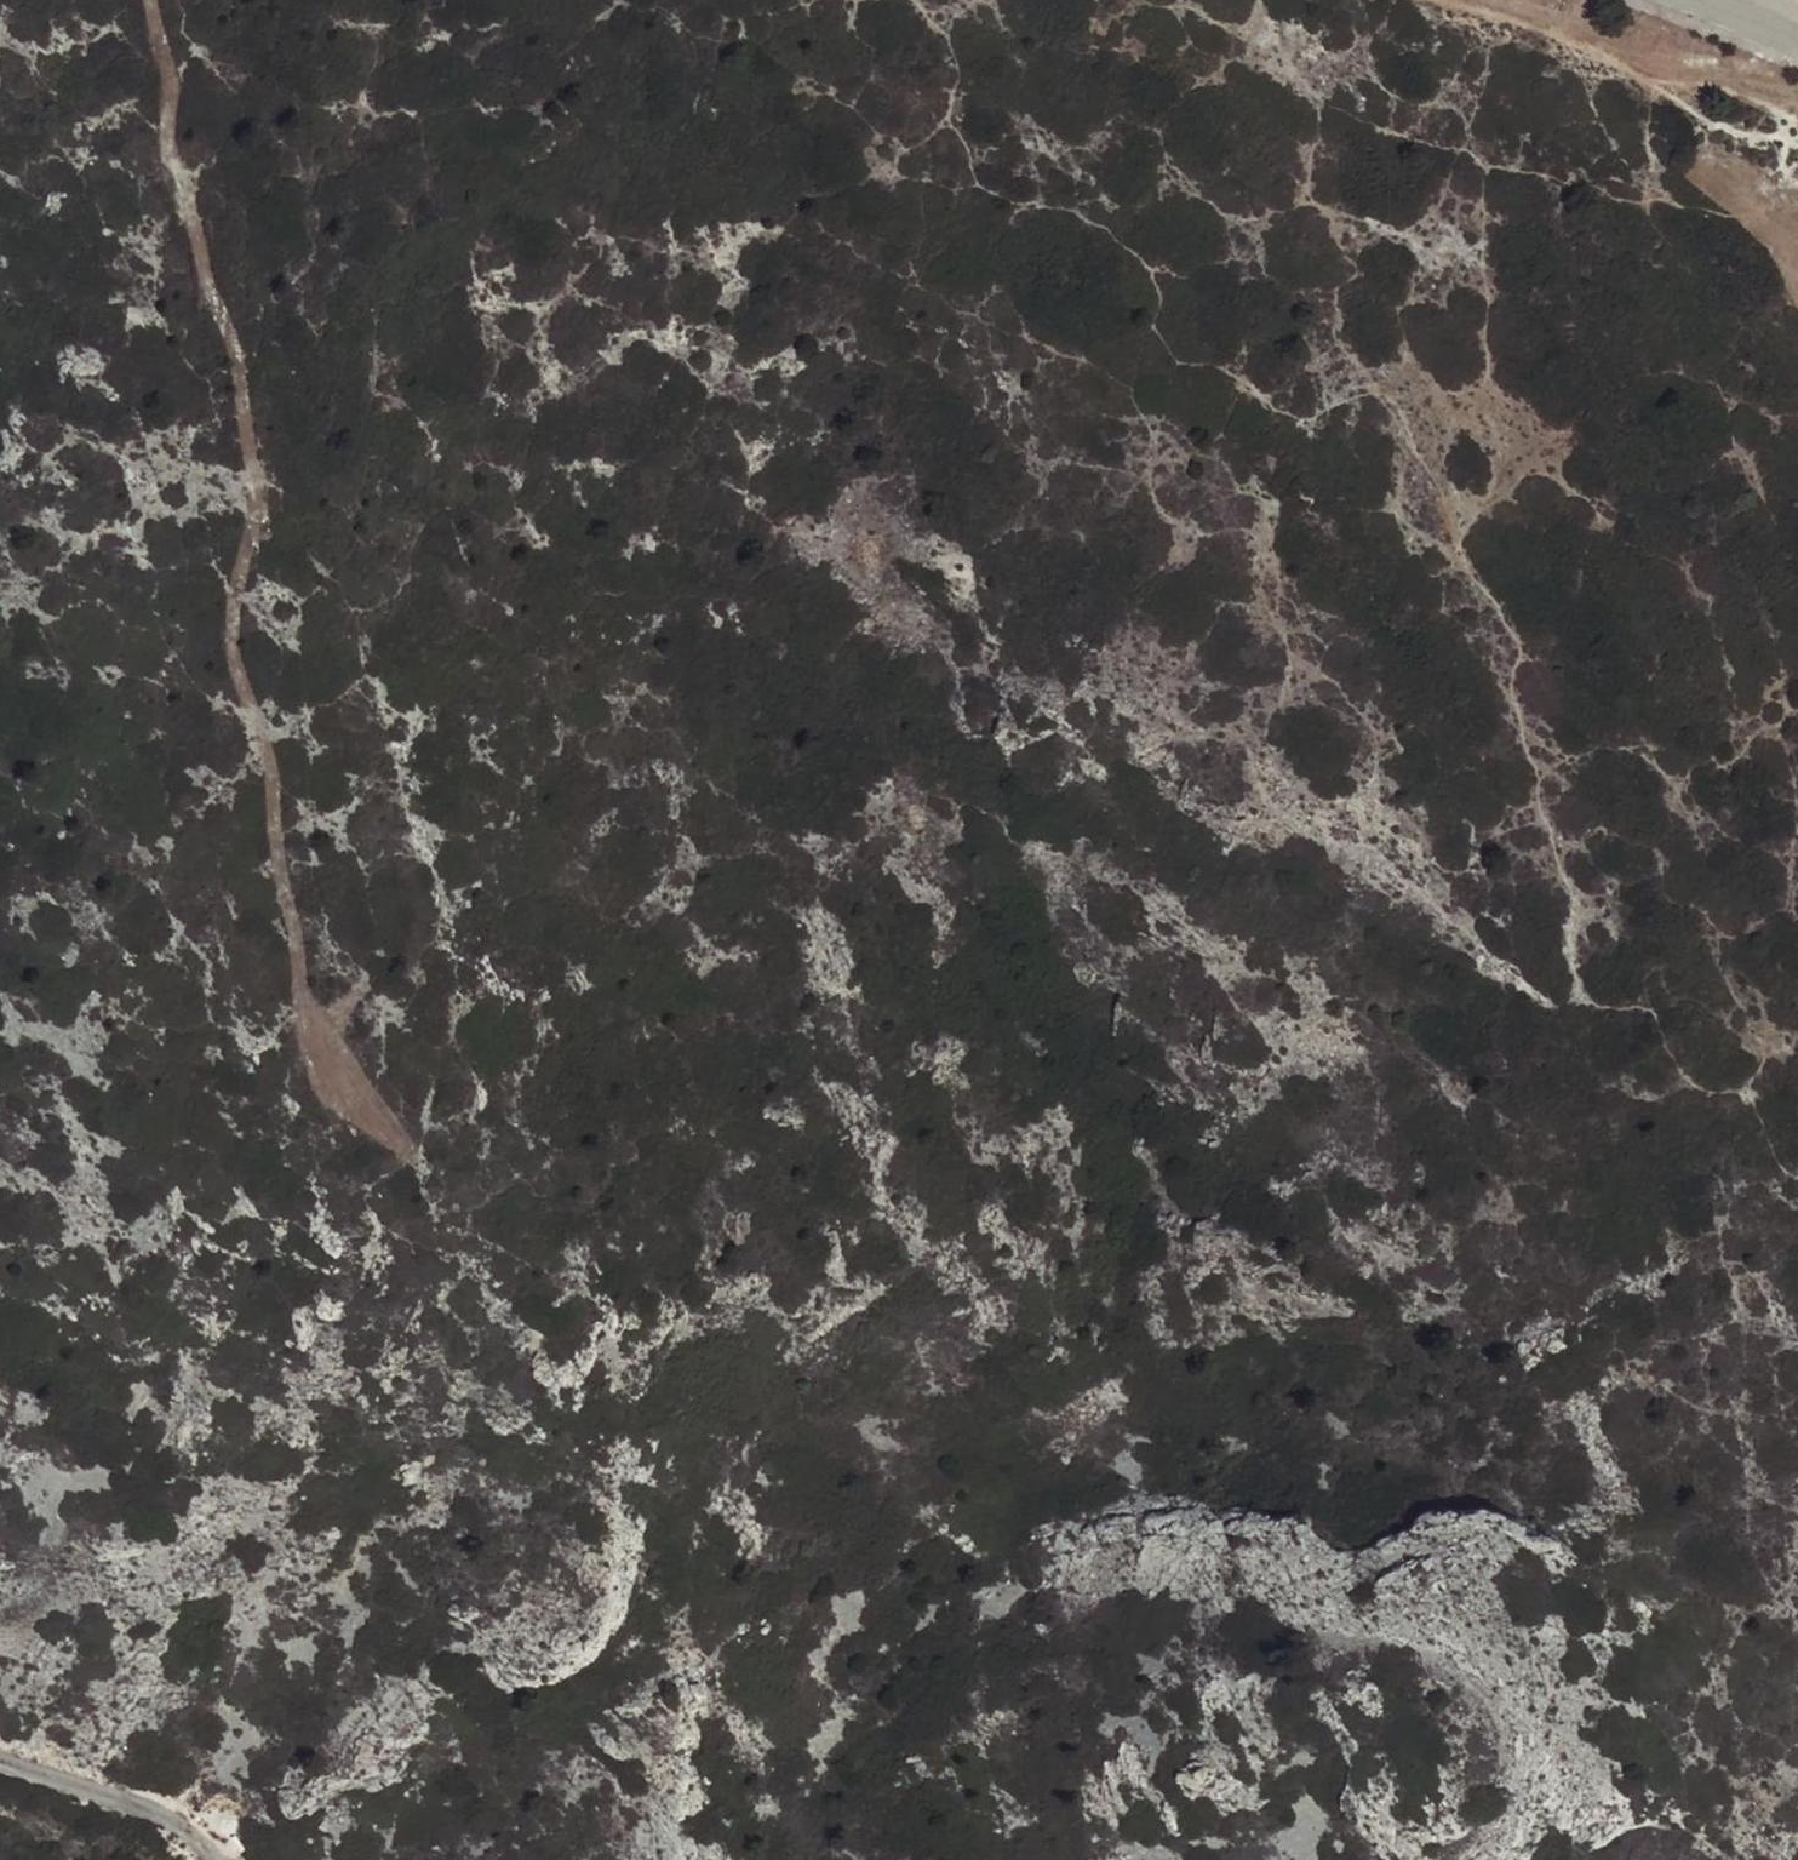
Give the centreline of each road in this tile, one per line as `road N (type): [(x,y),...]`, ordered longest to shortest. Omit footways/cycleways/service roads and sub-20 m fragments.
road 1 (track): [(0,1763),(175,1820),(223,1859)]

